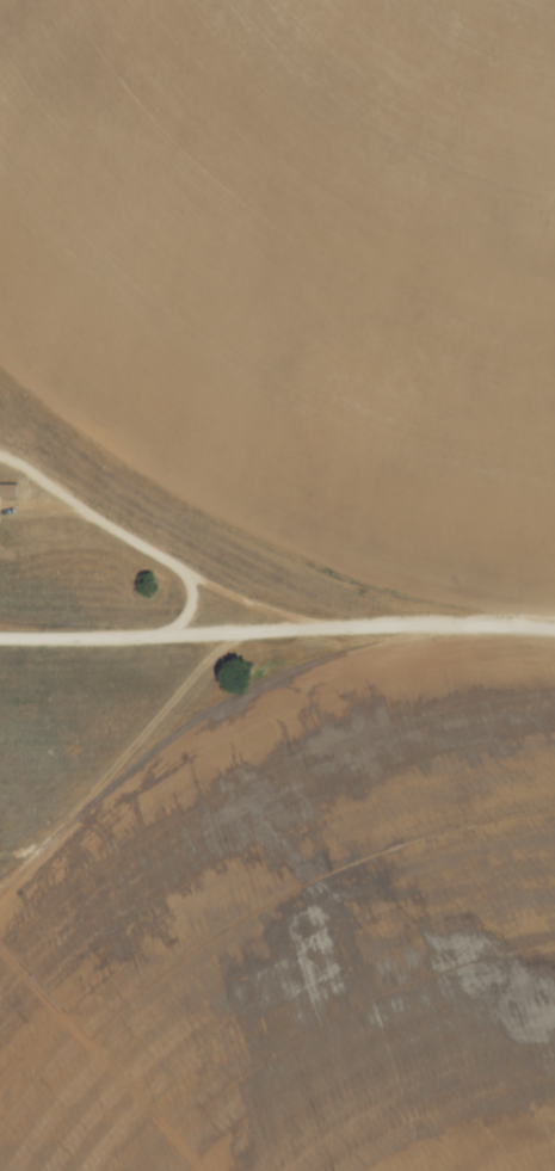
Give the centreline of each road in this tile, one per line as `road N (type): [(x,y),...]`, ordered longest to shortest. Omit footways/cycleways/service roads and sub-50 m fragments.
road 1 (residential): [(0,437),(36,444),(179,530),(347,616),(554,639)]

